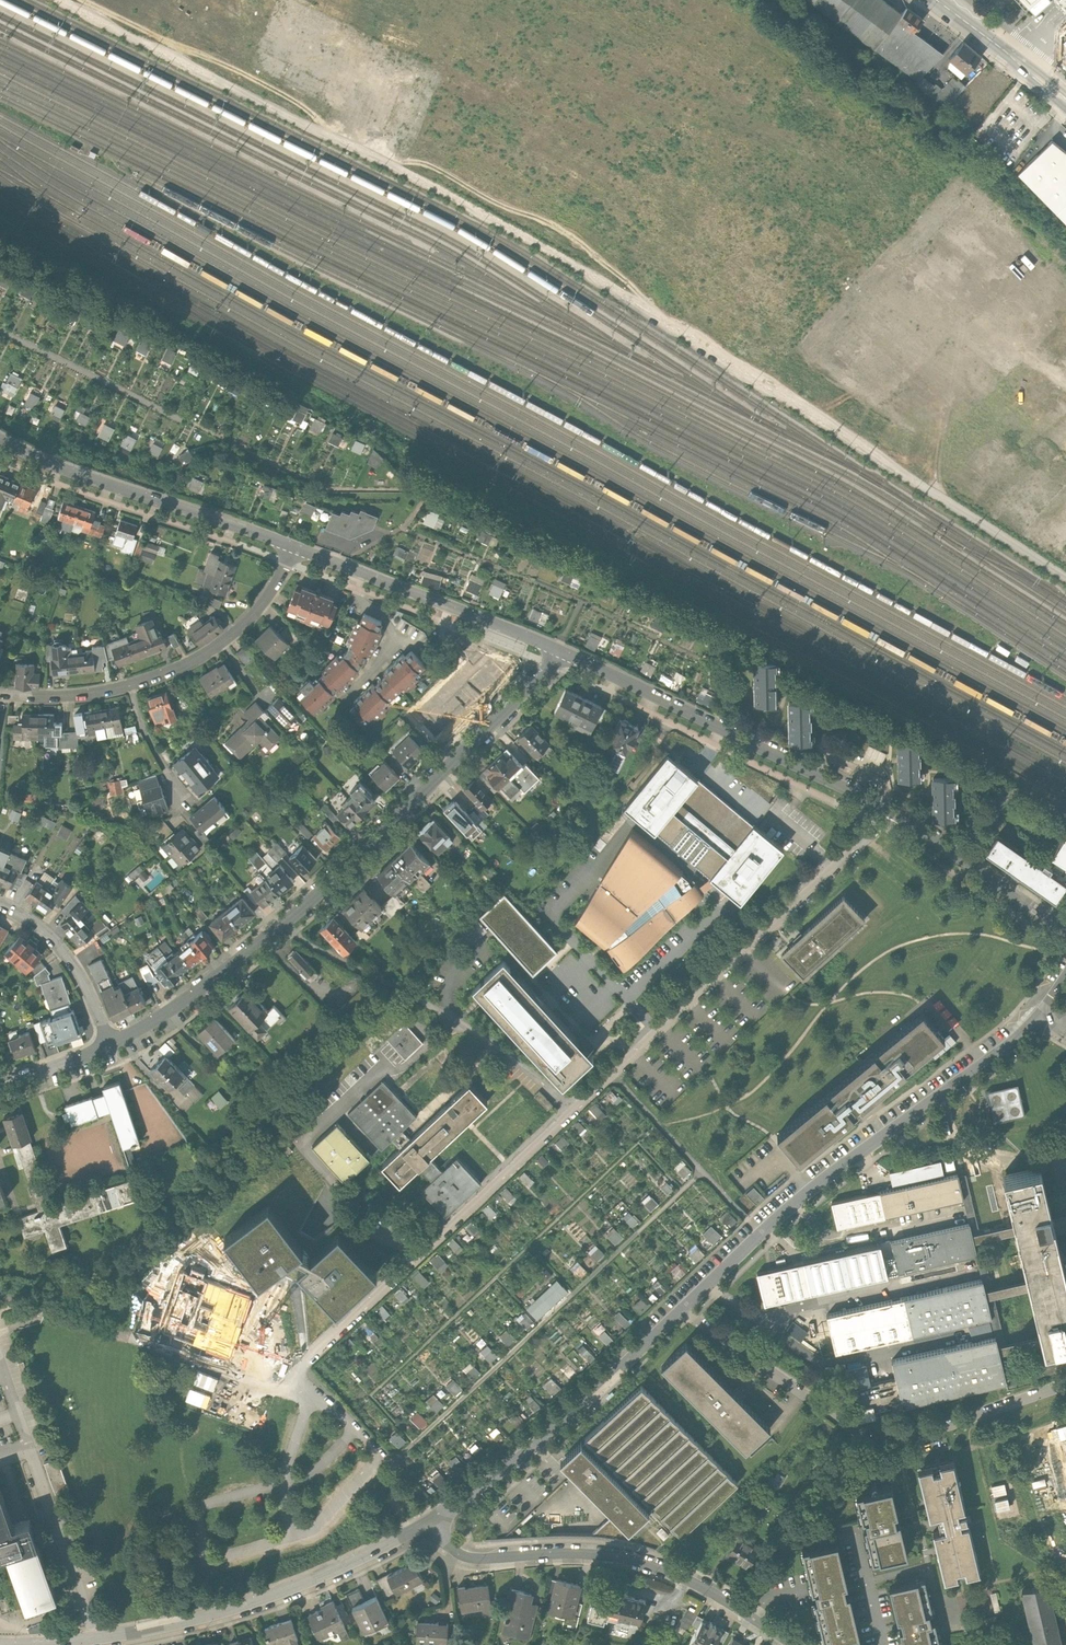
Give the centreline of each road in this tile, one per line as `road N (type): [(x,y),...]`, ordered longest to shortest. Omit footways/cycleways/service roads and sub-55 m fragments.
road 1 (unclassified): [(892,813),(280,1392),(269,1392)]
road 2 (tertiary): [(1042,1025),(810,1192),(535,1445),(430,1523)]
road 3 (residential): [(111,1045),(282,924),(551,669),(558,652)]
road 4 (residential): [(793,1644),(668,1573),(591,1556),(471,1561),(430,1523)]
road 5 (tertiary): [(558,652),(892,813)]
road 6 (tertiary): [(430,1523),(278,1598),(149,1636),(84,1644)]
road 7 (residential): [(0,696),(97,695),(195,662),(255,614),(296,548)]
road 8 (tertiary): [(0,442),(296,548)]
road 9 (tertiary): [(296,548),(558,652)]
road 10 (tertiary): [(892,813),(1065,931)]
road 11 (residential): [(111,1045),(59,950),(0,908)]
road 12 (unknown): [(269,1392),(108,1334)]
road 13 (tertiary): [(934,0),(1065,103)]

